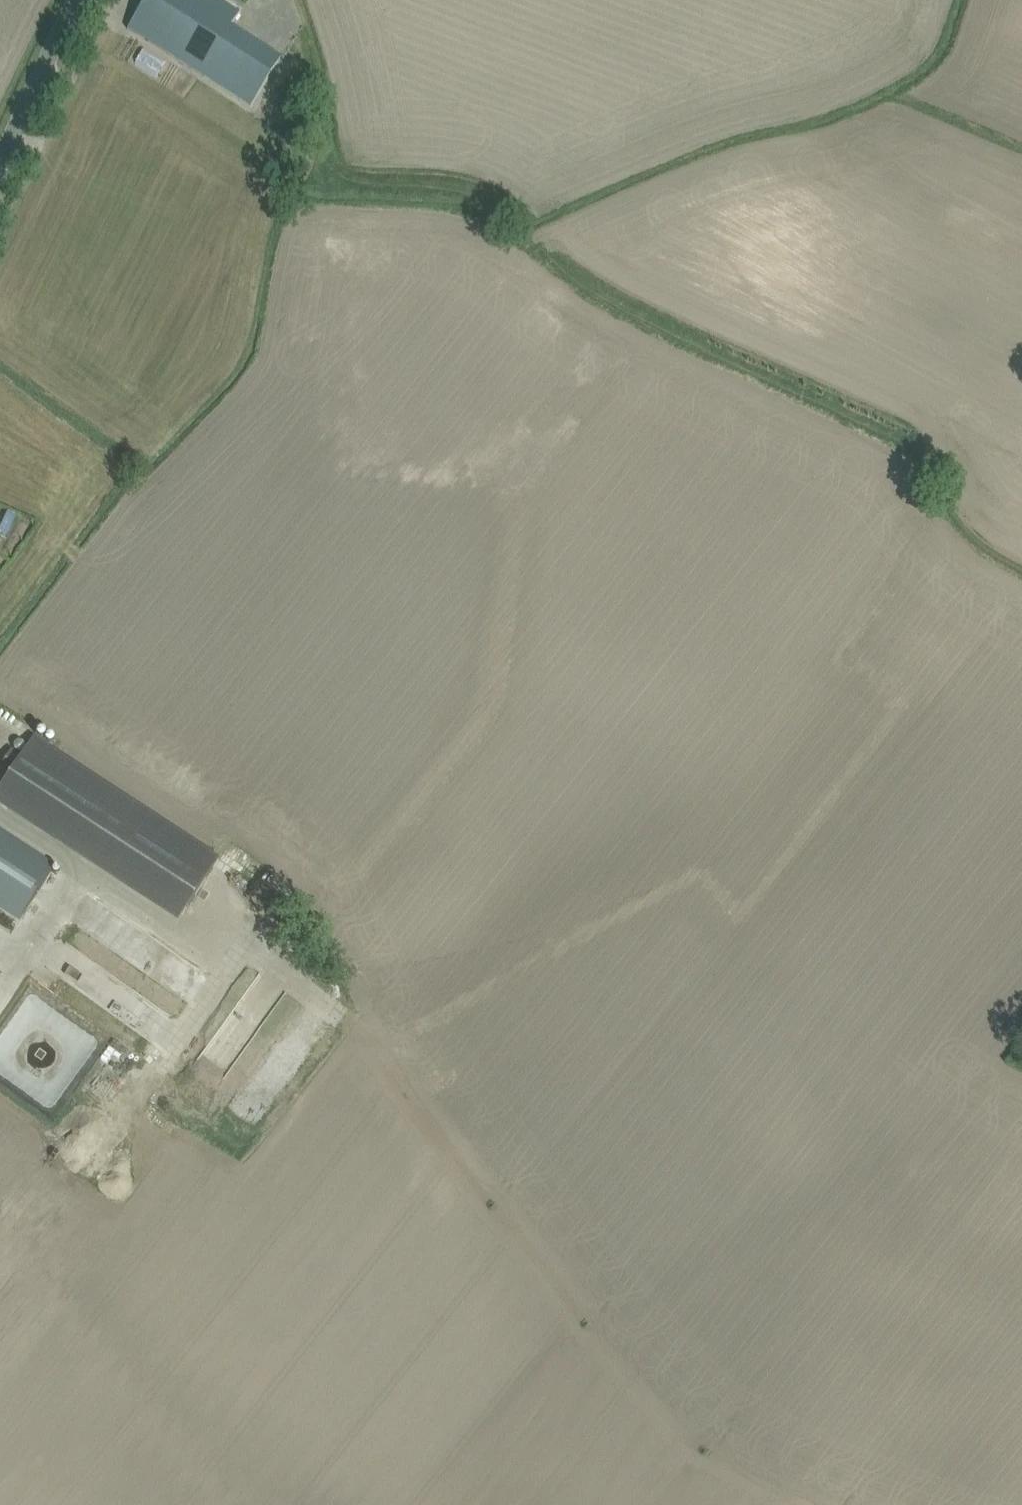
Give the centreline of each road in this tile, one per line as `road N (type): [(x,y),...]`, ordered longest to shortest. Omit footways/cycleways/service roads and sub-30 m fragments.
road 1 (unclassified): [(0,182),(86,0)]

